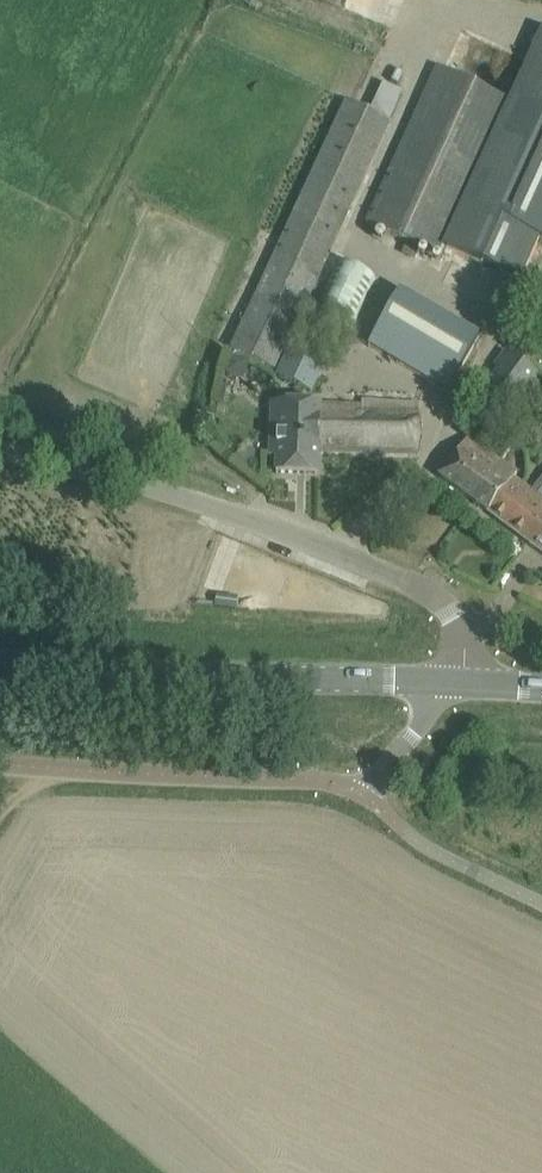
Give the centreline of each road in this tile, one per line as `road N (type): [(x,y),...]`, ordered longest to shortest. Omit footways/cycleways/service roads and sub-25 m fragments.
road 1 (unclassified): [(445,679),(459,624),(444,602),(413,582),(219,509),(0,450)]
road 2 (unclassified): [(0,763),(322,778),(359,793),(428,713),(445,679)]
road 3 (secondary): [(445,679),(0,663)]

